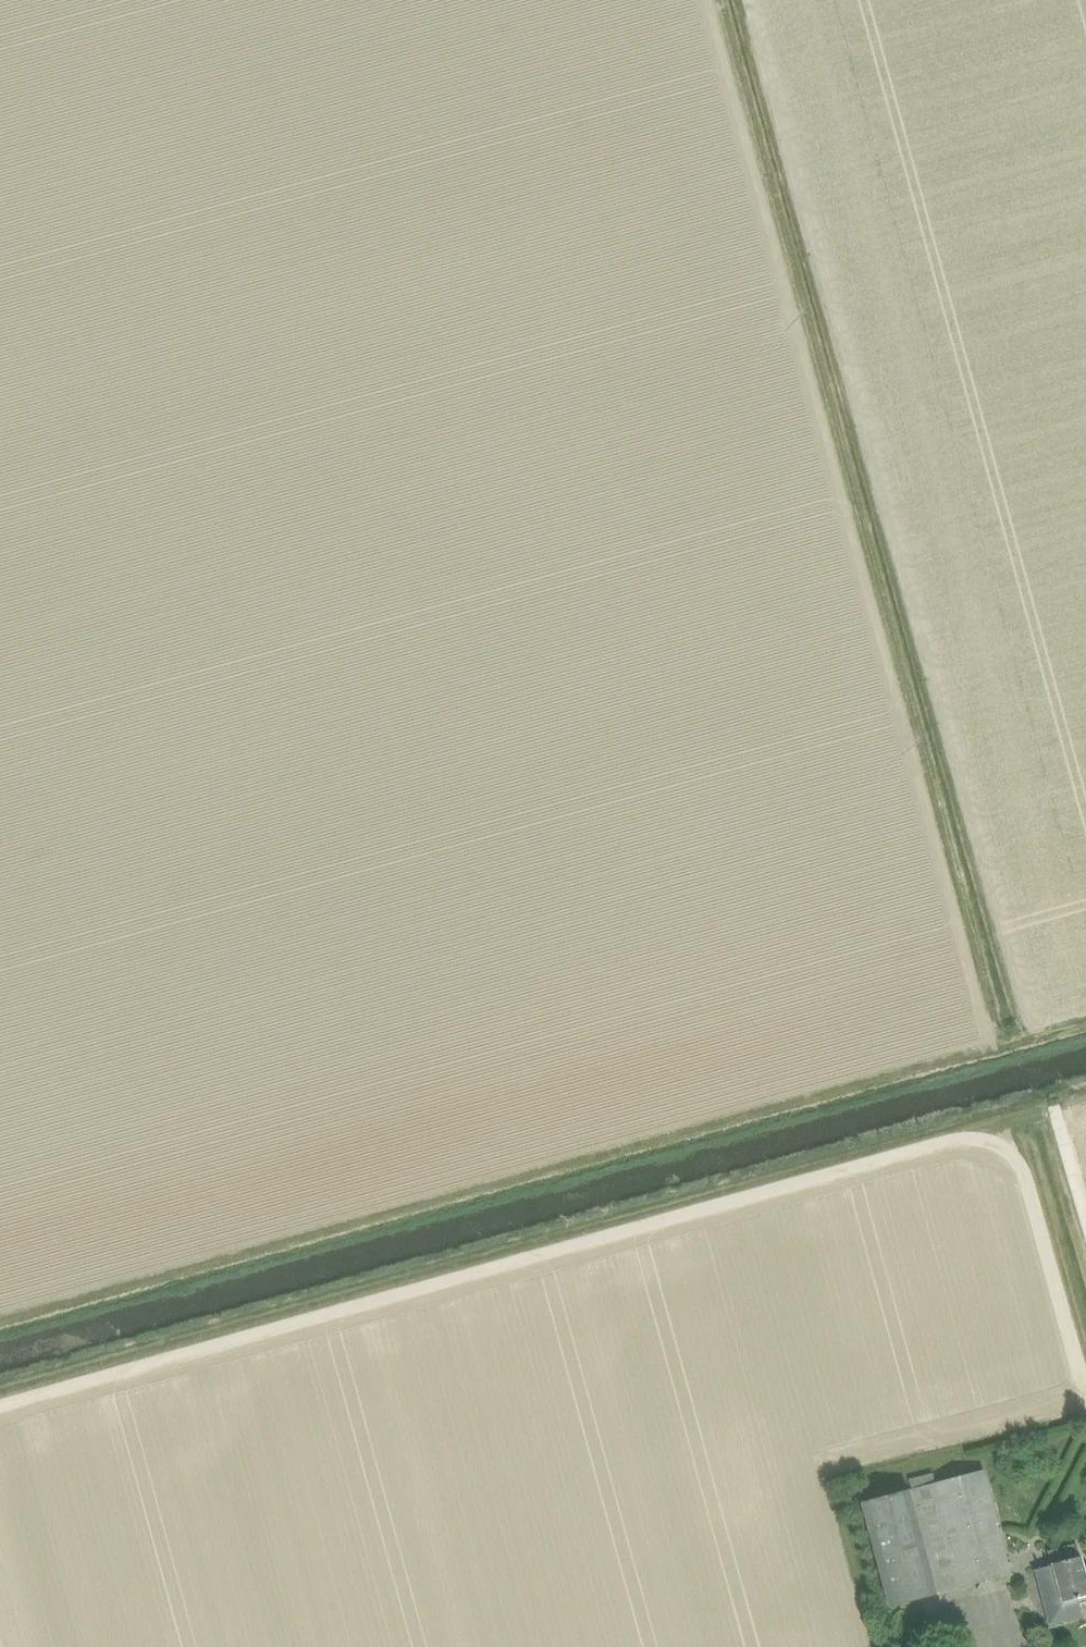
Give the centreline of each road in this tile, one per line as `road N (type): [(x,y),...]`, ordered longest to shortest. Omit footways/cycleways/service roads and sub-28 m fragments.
road 1 (track): [(1085,1402),(1023,1173),(996,1146),(964,1139),(0,1407)]

